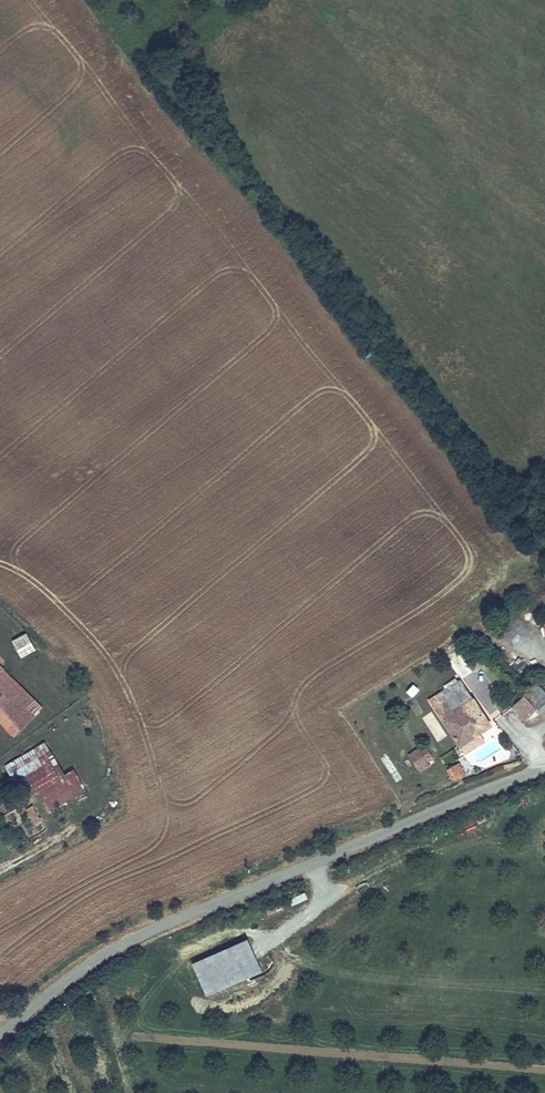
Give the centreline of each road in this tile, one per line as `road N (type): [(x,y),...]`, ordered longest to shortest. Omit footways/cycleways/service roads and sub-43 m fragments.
road 1 (tertiary): [(544,772),(140,935),(63,982),(0,1035)]

